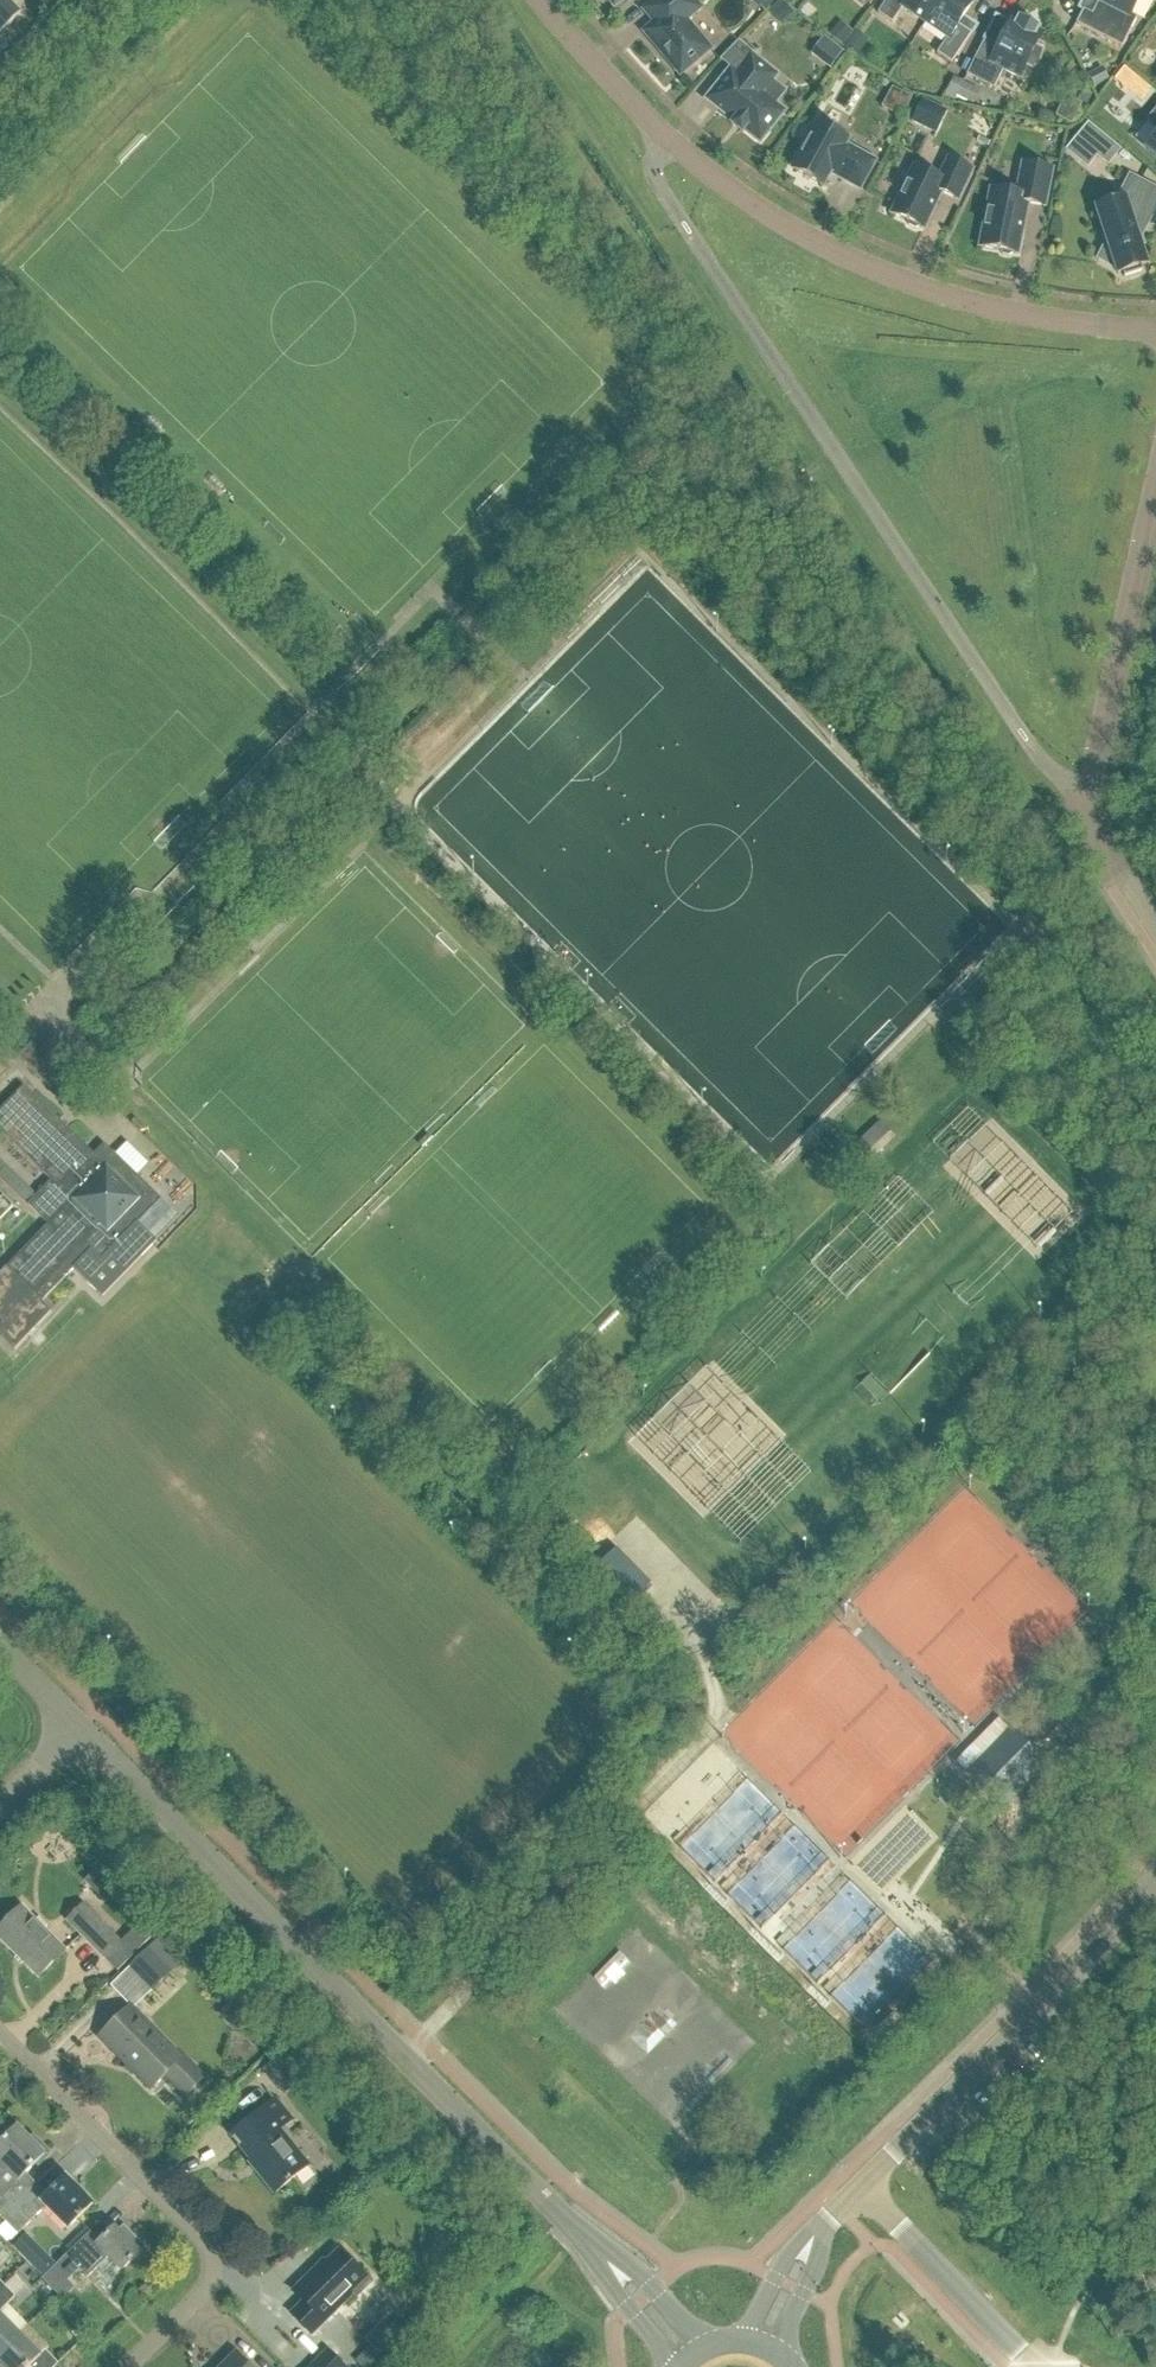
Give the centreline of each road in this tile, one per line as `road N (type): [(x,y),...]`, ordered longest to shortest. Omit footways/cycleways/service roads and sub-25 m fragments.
road 1 (residential): [(1091,785),(1046,766),(667,200),(657,166),(670,142)]
road 2 (unclassified): [(602,2257),(76,1730)]
road 3 (unclassified): [(1155,337),(958,300),(873,271),(792,230),(670,142)]
road 4 (unclassified): [(1155,1866),(1132,1903),(836,2216)]
road 5 (residential): [(130,2366),(215,2279),(213,2260),(0,2040)]
road 6 (unclassified): [(1091,785),(1155,495)]
road 7 (unclassified): [(670,142),(542,0)]
road 8 (unclassified): [(1091,785),(1095,831),(1155,933)]
road 9 (unclassified): [(836,2216),(809,2231),(741,2342)]
road 10 (unclassified): [(788,2364),(836,2216)]
road 11 (unclassified): [(709,2346),(652,2290),(602,2257)]
road 12 (unclassified): [(602,2257),(669,2366)]

